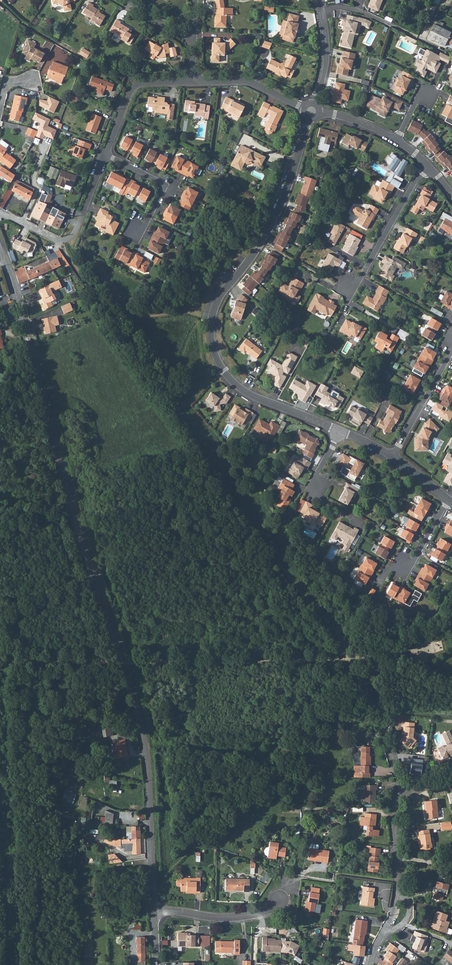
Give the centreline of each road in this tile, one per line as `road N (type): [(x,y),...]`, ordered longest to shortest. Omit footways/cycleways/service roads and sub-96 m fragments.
road 1 (residential): [(5,262),(145,745)]
road 2 (residential): [(308,120),(273,221),(218,300),(212,342),(240,388),(340,430)]
road 3 (track): [(153,880),(308,714)]
road 4 (residential): [(428,164),(362,274),(349,281),(349,303),(360,309)]
road 5 (residential): [(0,215),(55,240),(69,238),(106,154)]
road 6 (unclassified): [(145,745),(154,910)]
road 7 (residential): [(154,910),(247,917),(280,899)]
road 8 (residential): [(106,154),(131,90),(192,80)]
road 9 (residential): [(380,716),(407,794),(451,780)]
road 10 (residential): [(393,457),(451,345)]
road 11 (residential): [(374,597),(390,569),(417,554),(448,500)]
road 12 (track): [(123,663),(0,665)]
road 13 (residential): [(106,154),(161,183),(149,217),(133,233)]

